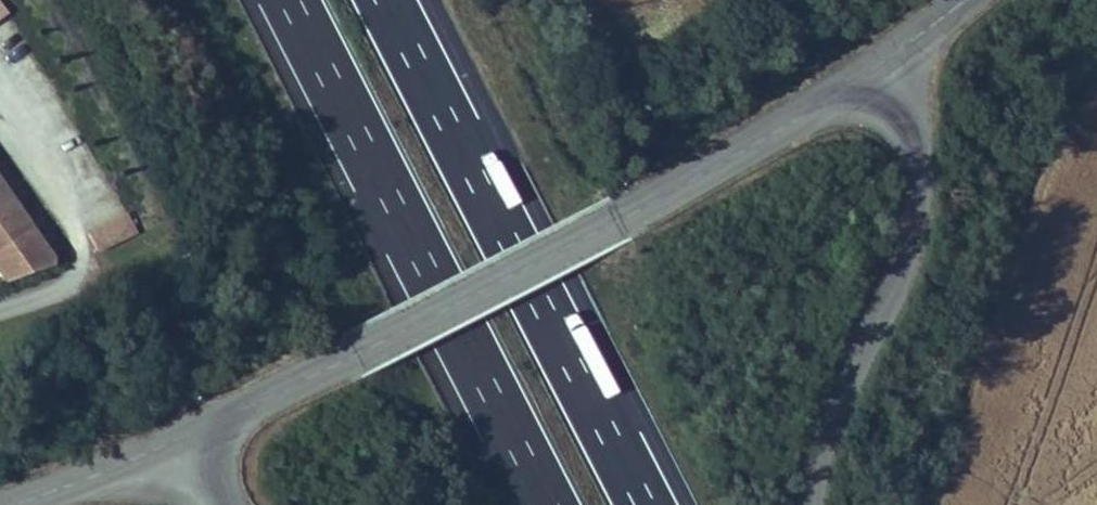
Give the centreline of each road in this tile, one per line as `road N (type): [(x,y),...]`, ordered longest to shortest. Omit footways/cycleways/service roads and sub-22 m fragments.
road 1 (motorway): [(648,504),(388,0)]
road 2 (motorway): [(289,0),(547,504)]
road 3 (tertiary): [(662,188),(161,440)]
road 4 (unclassified): [(895,48),(920,181),(885,301),(811,460),(812,504)]
road 5 (tertiary): [(662,188),(895,48)]
road 6 (tertiary): [(161,440),(0,503)]

